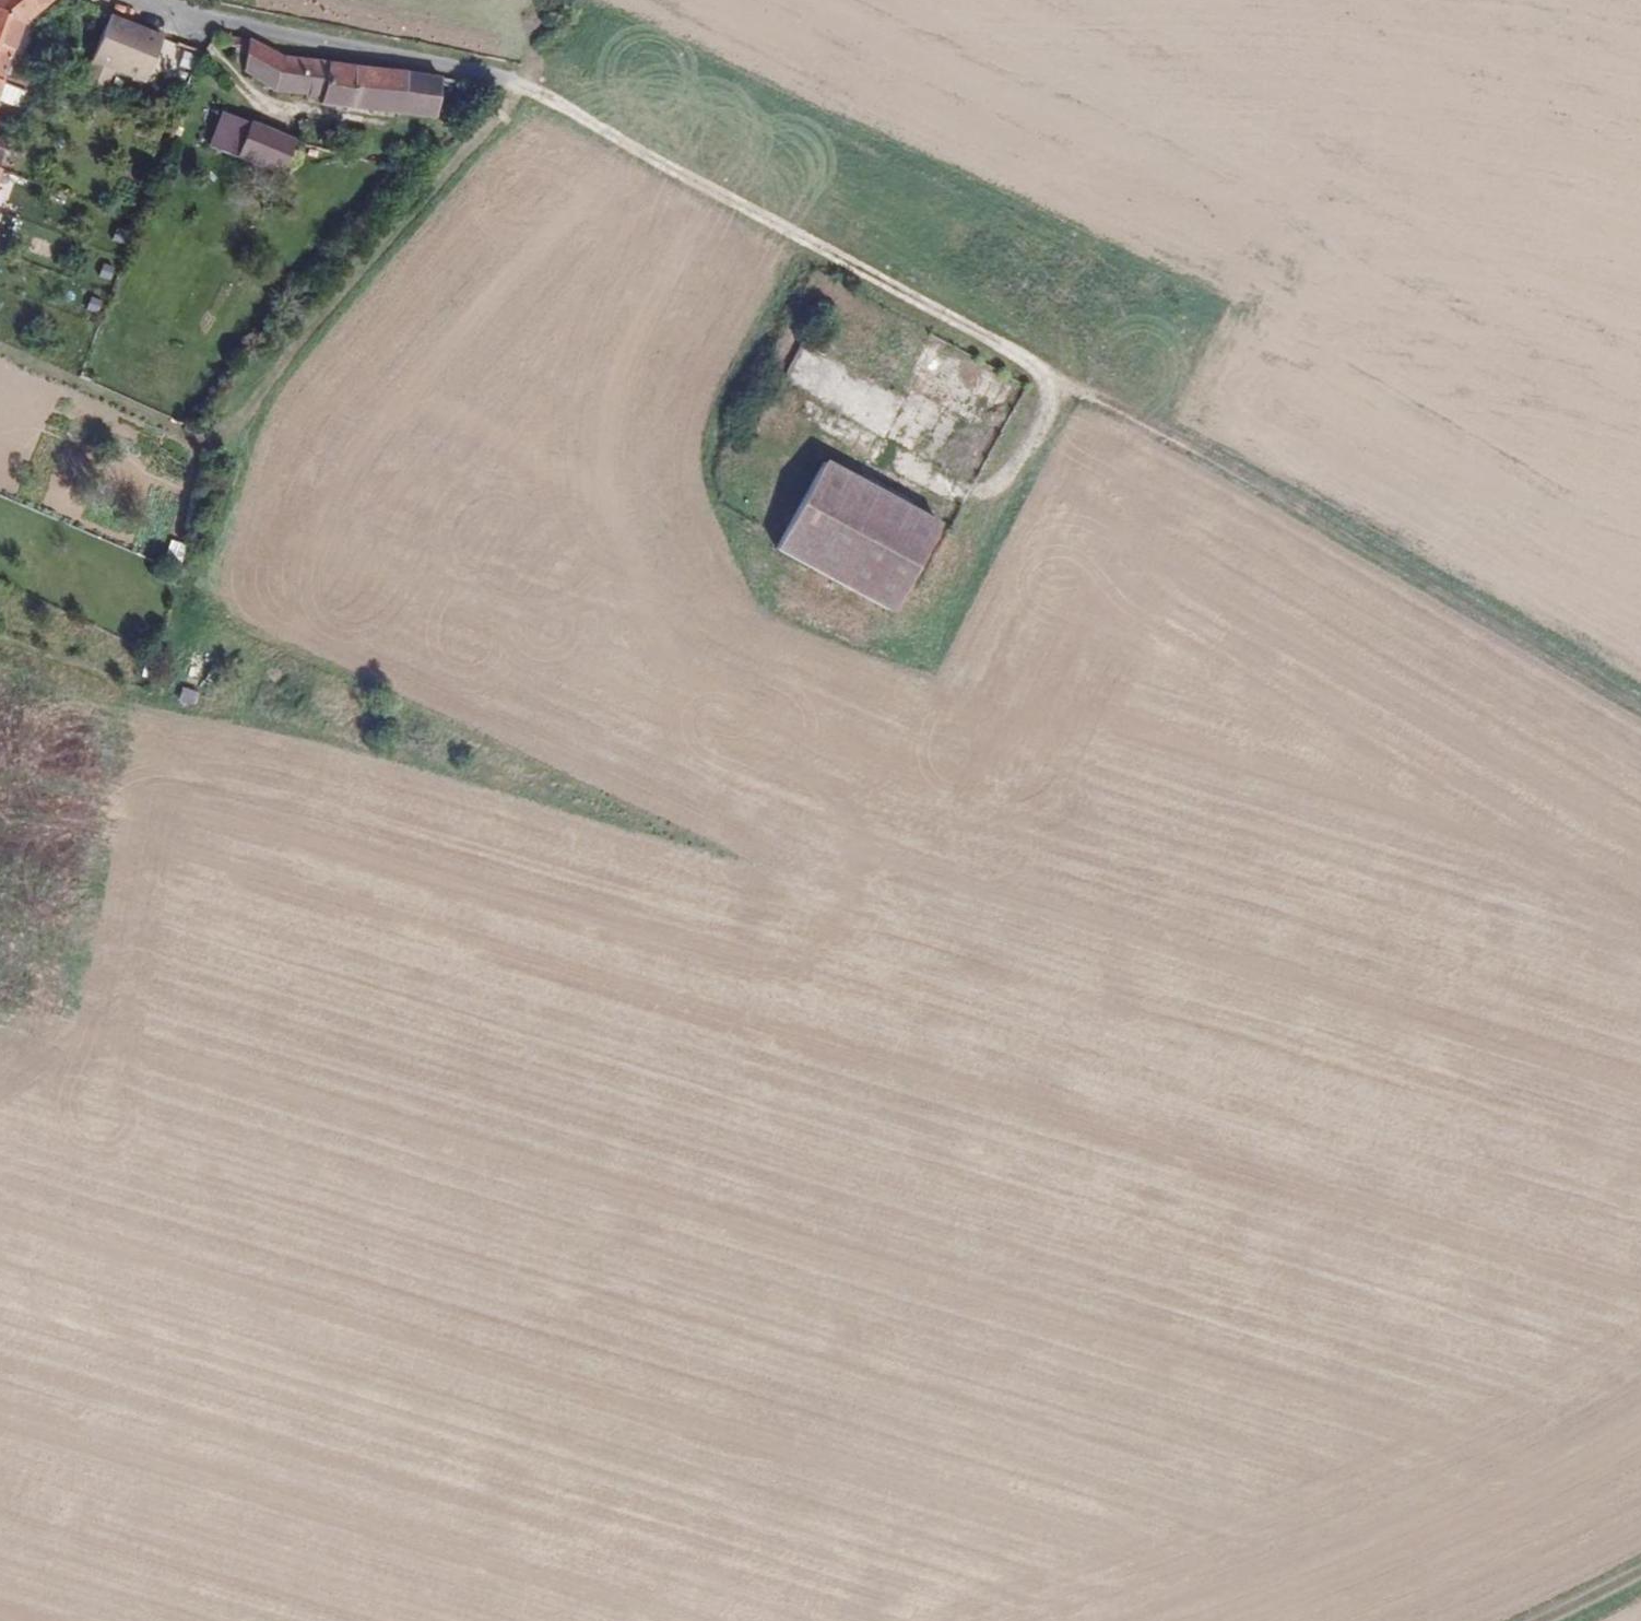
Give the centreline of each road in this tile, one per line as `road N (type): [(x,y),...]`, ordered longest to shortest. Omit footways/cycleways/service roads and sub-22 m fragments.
road 1 (track): [(501,78),(1640,729)]
road 2 (residential): [(120,0),(501,78)]

